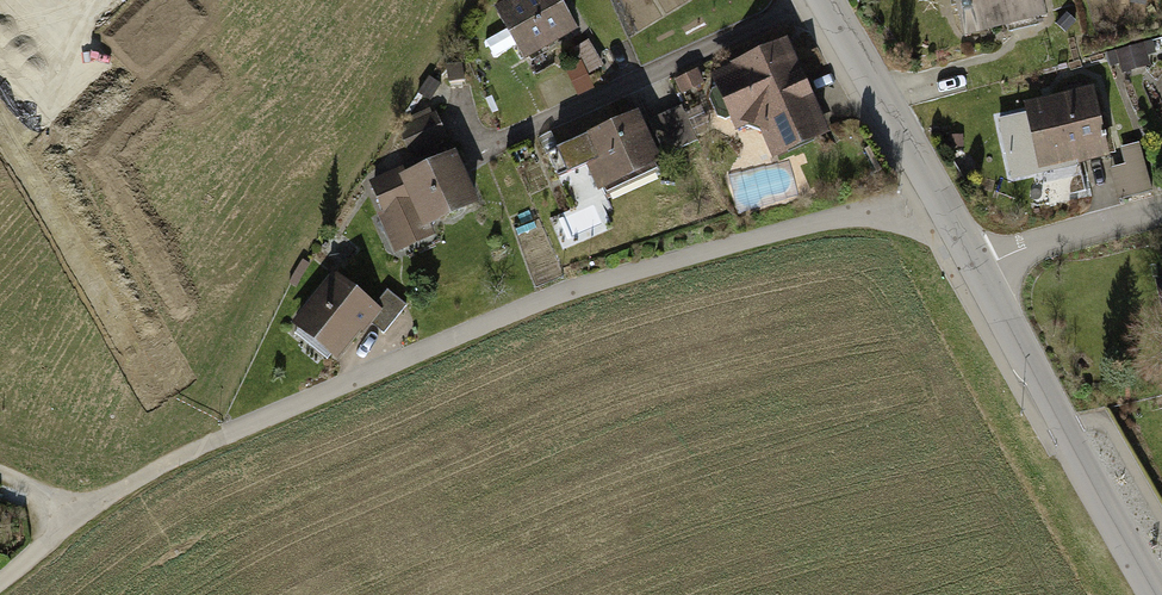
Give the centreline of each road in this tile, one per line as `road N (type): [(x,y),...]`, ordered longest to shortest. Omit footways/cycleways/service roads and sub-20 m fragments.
road 1 (residential): [(0,579),(72,521),(217,437),(601,279),(939,195)]
road 2 (unknown): [(0,167),(54,261),(81,247),(198,448)]
road 3 (tertiary): [(978,269),(1156,594)]
road 4 (residential): [(816,0),(491,144)]
road 5 (tertiary): [(825,0),(939,195)]
road 6 (residential): [(1161,211),(978,269)]

